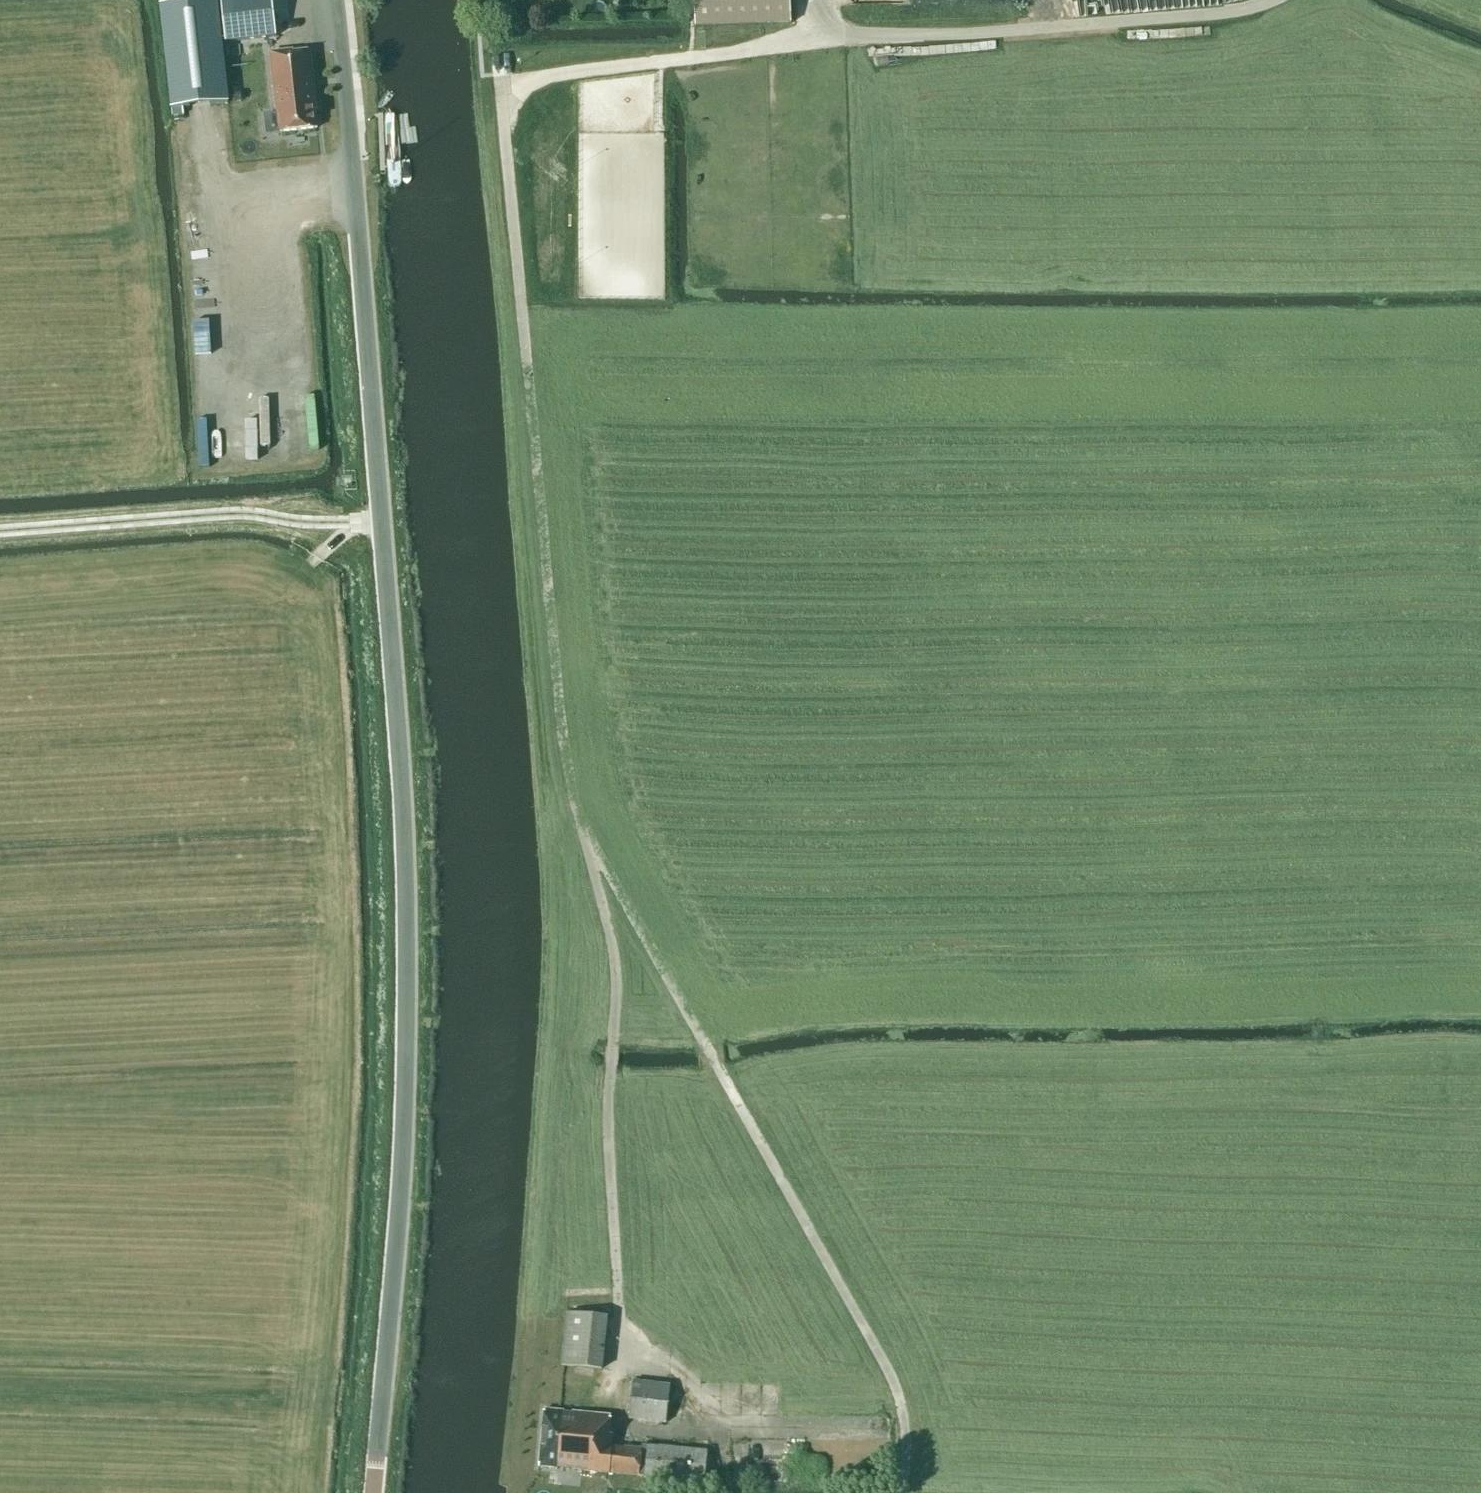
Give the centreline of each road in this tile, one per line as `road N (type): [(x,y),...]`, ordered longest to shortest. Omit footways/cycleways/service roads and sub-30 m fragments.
road 1 (unclassified): [(379,1492),(405,1125),(407,855),(353,129),(336,0)]
road 2 (unclassified): [(1046,29),(828,36),(506,86),(503,131),(572,795),(589,854)]
road 3 (track): [(589,854),(885,1360),(903,1416),(901,1492)]
road 4 (unclassified): [(1046,29),(1273,0)]

